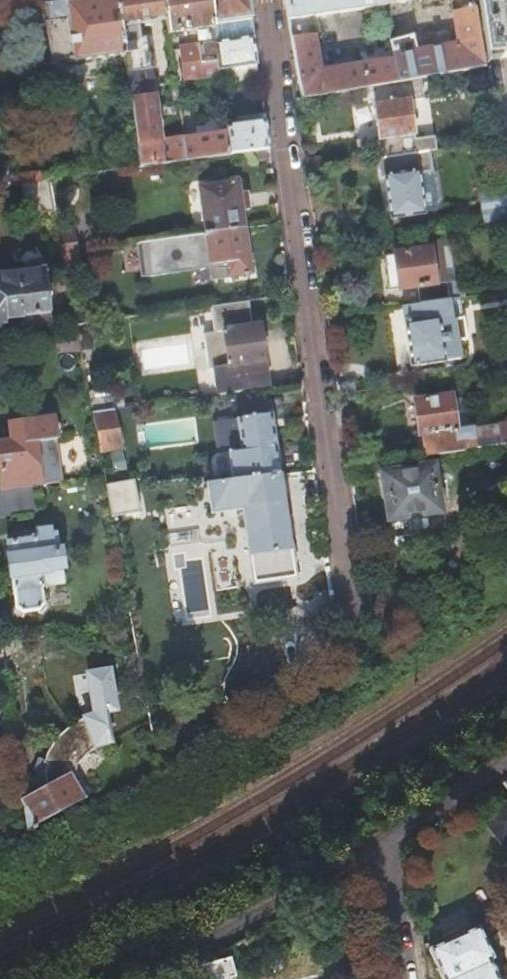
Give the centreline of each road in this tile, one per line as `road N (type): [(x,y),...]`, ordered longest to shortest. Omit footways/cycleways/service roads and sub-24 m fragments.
road 1 (residential): [(265,0),(350,617)]
road 2 (residential): [(145,978),(380,848)]
road 3 (residential): [(380,848),(506,763)]
road 4 (residential): [(380,848),(397,978)]

